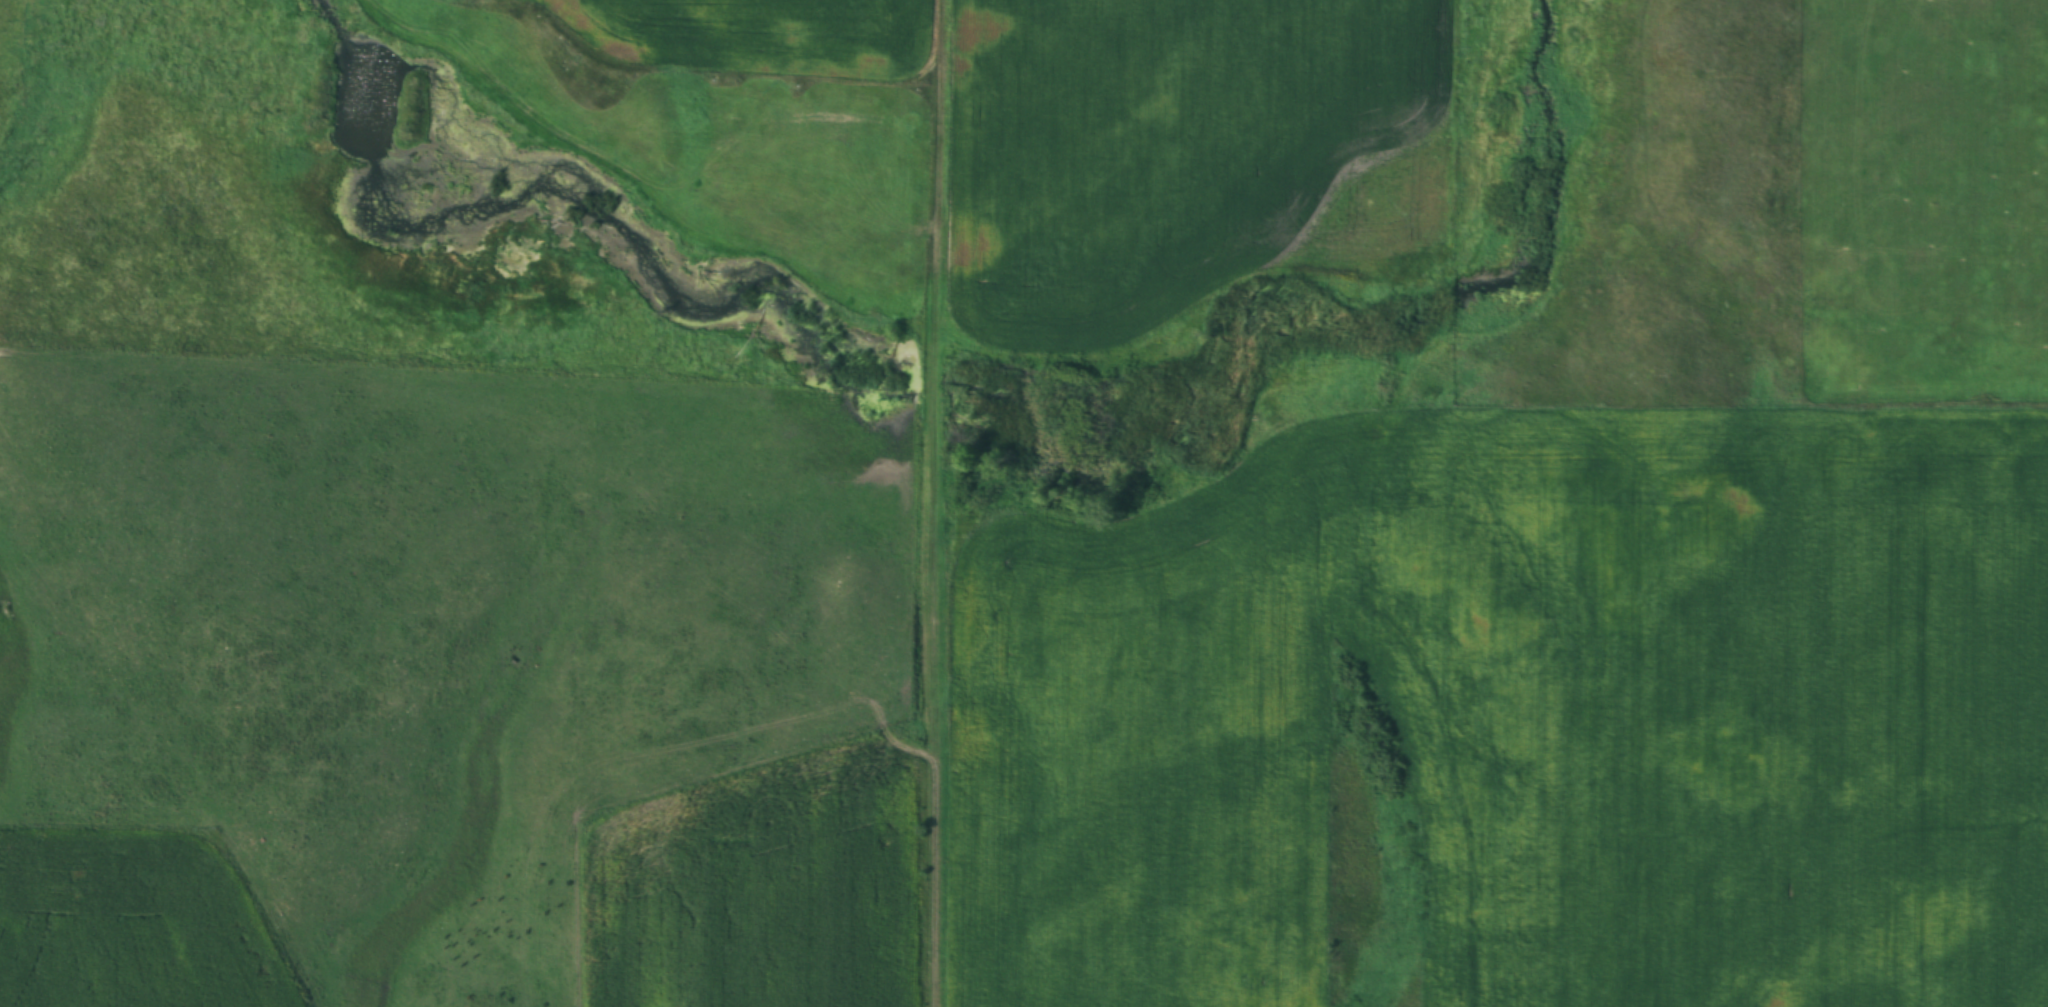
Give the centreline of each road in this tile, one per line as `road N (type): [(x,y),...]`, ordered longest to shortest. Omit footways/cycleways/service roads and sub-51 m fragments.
road 1 (residential): [(949,1006),(957,0)]

